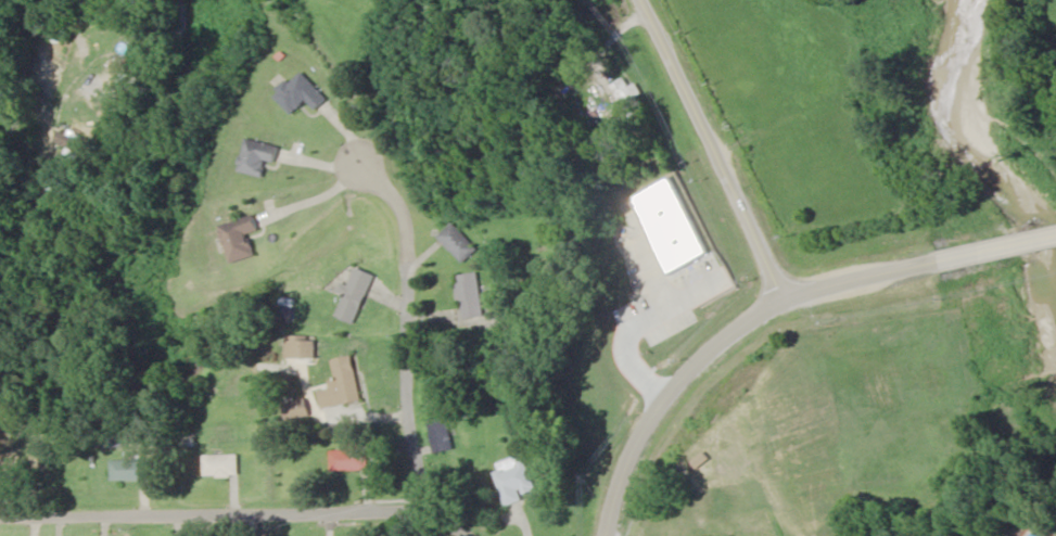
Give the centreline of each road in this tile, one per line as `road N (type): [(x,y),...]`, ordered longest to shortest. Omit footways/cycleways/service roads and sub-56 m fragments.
road 1 (tertiary): [(601,535),(635,438),(716,344),(779,293),(1055,221)]
road 2 (residential): [(477,535),(432,512),(373,507),(0,514)]
road 3 (residential): [(432,512),(404,403),(399,214),(365,163)]
road 4 (residential): [(779,293),(640,0)]

